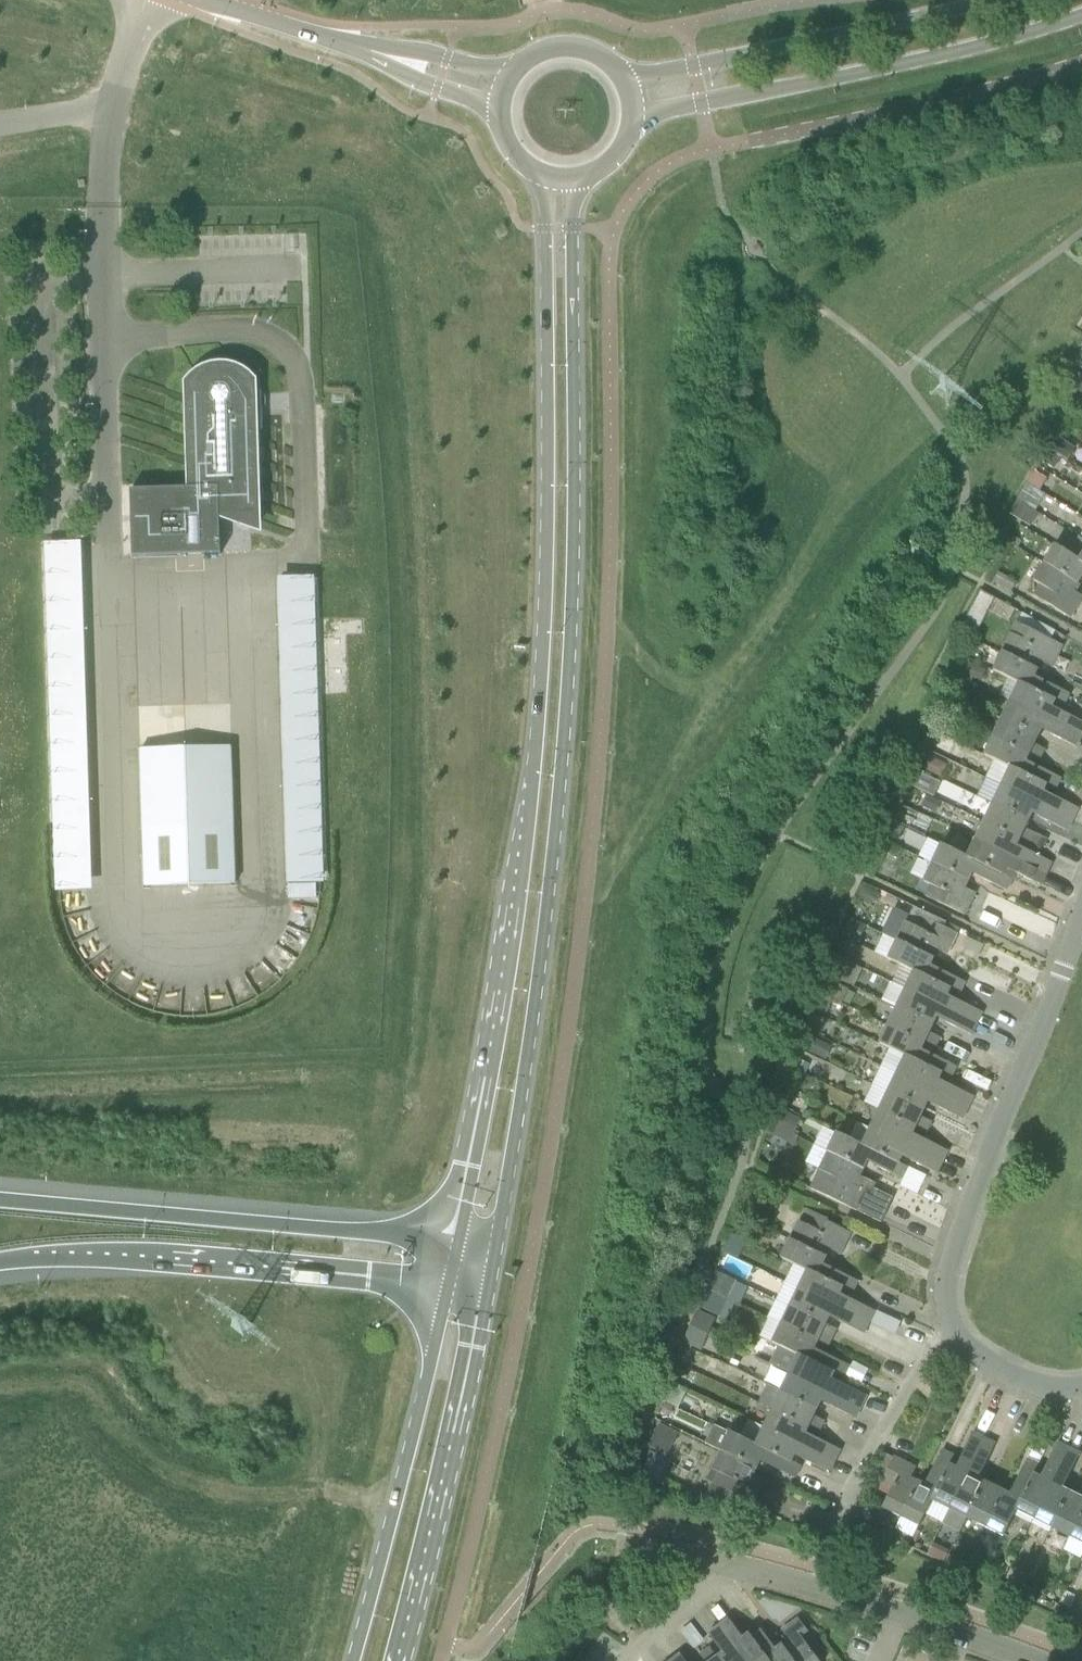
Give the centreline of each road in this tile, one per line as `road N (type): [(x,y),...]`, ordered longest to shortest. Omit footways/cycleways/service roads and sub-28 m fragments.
road 1 (tertiary): [(491,1273),(550,902),(573,622),(573,181)]
road 2 (tertiary): [(551,178),(548,628),(520,905),(459,1241)]
road 3 (residential): [(1081,1387),(1033,1386),(971,1353),(951,1327),(948,1259),(1081,897)]
road 4 (motorway): [(459,1241),(0,1201)]
road 5 (tertiary): [(637,121),(977,50),(1081,18)]
road 6 (motorway): [(0,1261),(145,1262),(448,1289)]
road 7 (primary): [(404,1660),(491,1273)]
road 8 (primary): [(448,1289),(354,1660)]
road 9 (tertiary): [(997,0),(628,82)]
road 10 (residential): [(1039,1660),(737,1568)]
road 11 (tertiary): [(370,52),(203,0)]
road 12 (tertiary): [(516,76),(433,56),(370,52)]
road 13 (tertiary): [(370,52),(503,116)]
road 14 (residential): [(627,1660),(737,1568)]
road 15 (tertiary): [(628,82),(596,53),(574,48),(552,50),(516,76)]

